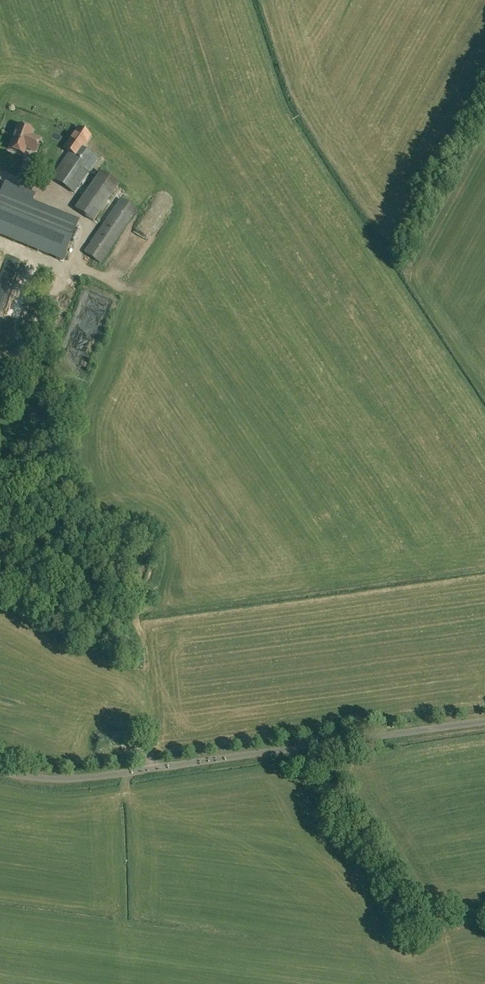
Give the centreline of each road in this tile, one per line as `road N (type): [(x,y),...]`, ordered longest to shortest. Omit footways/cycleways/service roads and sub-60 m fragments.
road 1 (unclassified): [(484,722),(85,779),(0,772)]

